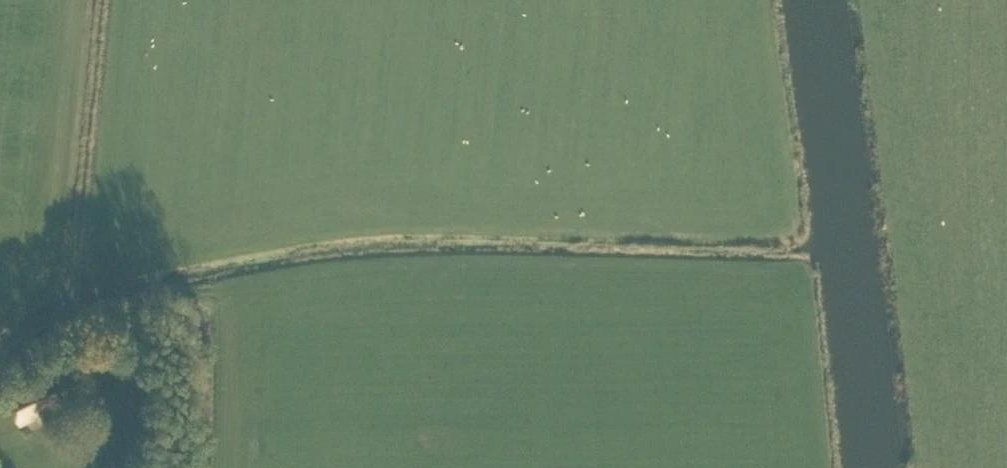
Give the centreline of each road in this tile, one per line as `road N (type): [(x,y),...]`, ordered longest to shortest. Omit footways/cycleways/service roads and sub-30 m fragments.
road 1 (track): [(0,360),(53,328),(196,290)]

